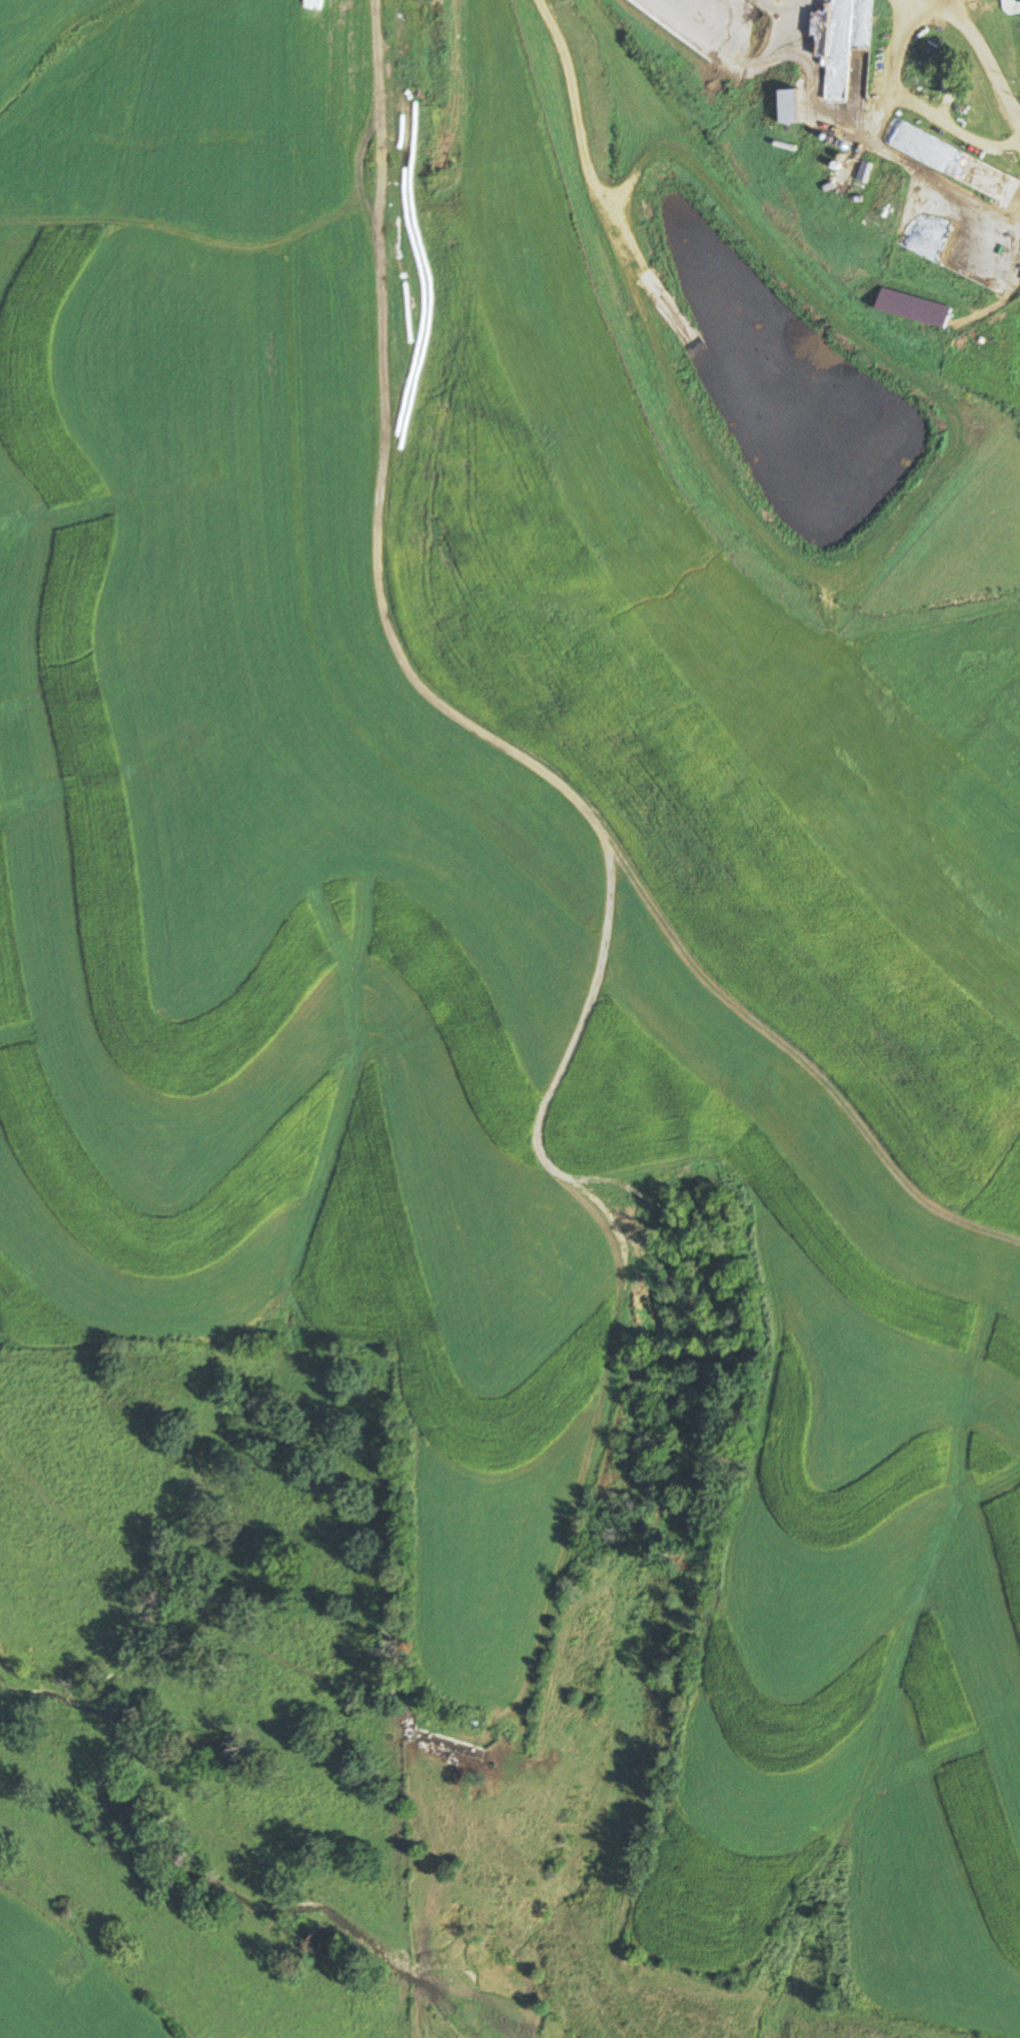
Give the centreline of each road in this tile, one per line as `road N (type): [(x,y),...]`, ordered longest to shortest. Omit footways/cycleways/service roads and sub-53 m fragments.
road 1 (residential): [(921,0),(1019,92)]

